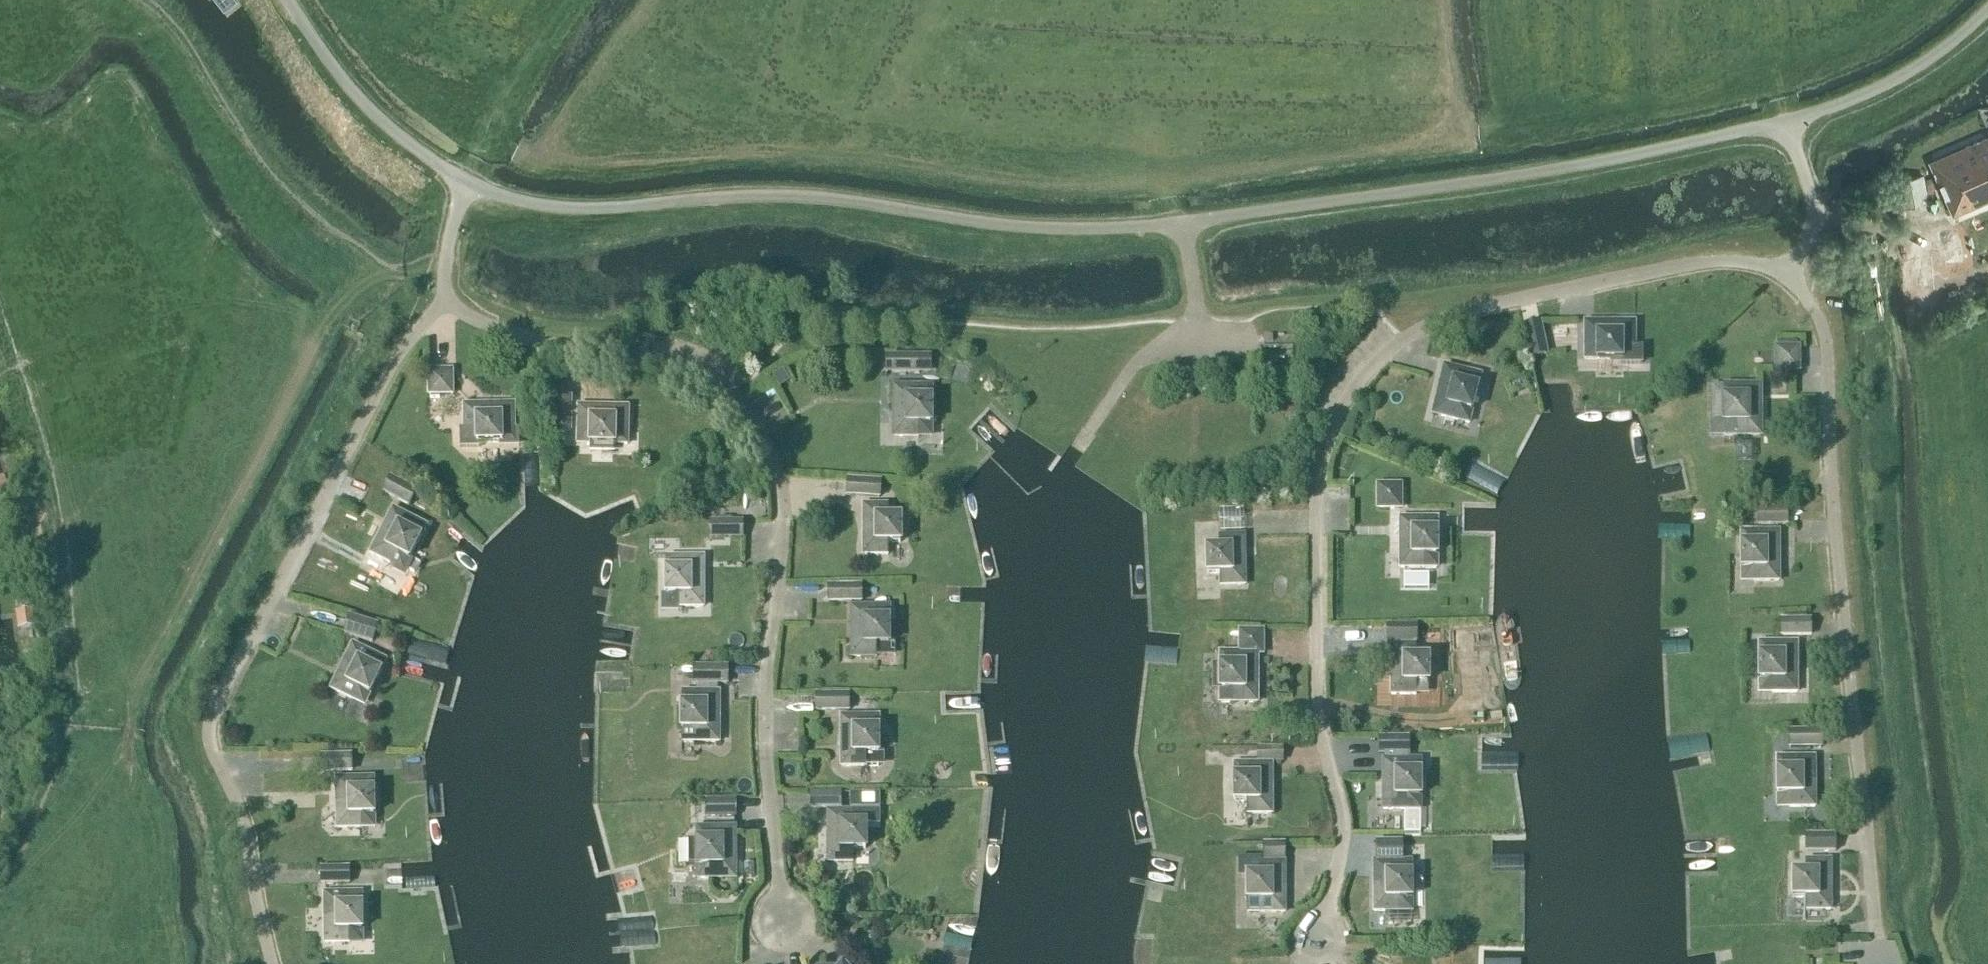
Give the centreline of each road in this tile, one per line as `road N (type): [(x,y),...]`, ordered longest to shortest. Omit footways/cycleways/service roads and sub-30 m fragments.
road 1 (unclassified): [(1797,276),(1699,271),(1471,308),(1400,342),(1341,406),(1317,473),(1320,747),(1341,838),(1321,920)]
road 2 (unclassified): [(443,311),(510,334),(705,370),(770,455),(781,521),(766,744),(783,894)]
road 3 (unclassified): [(268,963),(242,846),(215,770),(209,721),(222,681),(403,342),(443,311)]
road 4 (unclassified): [(479,190),(581,213),(747,197),(963,226),(1094,234),(1183,227)]
road 5 (unclassified): [(1877,928),(1832,374),(1824,323),(1797,276)]
road 6 (unclassified): [(1183,227),(1587,171),(1784,128)]
road 7 (unclassified): [(289,0),(350,88),(398,137),(479,190)]
road 8 (unclassified): [(1075,447),(1139,361),(1190,323),(1183,227)]
road 9 (unclassified): [(1784,128),(1901,83),(1987,8)]
road 10 (unclassified): [(783,894),(766,902),(757,918),(766,945),(783,952),(801,947),(813,932),(813,913),(792,895)]
road 11 (unclassified): [(1797,276),(1814,232),(1814,205),(1784,128)]
road 12 (unclassified): [(443,311),(443,254),(479,190)]

